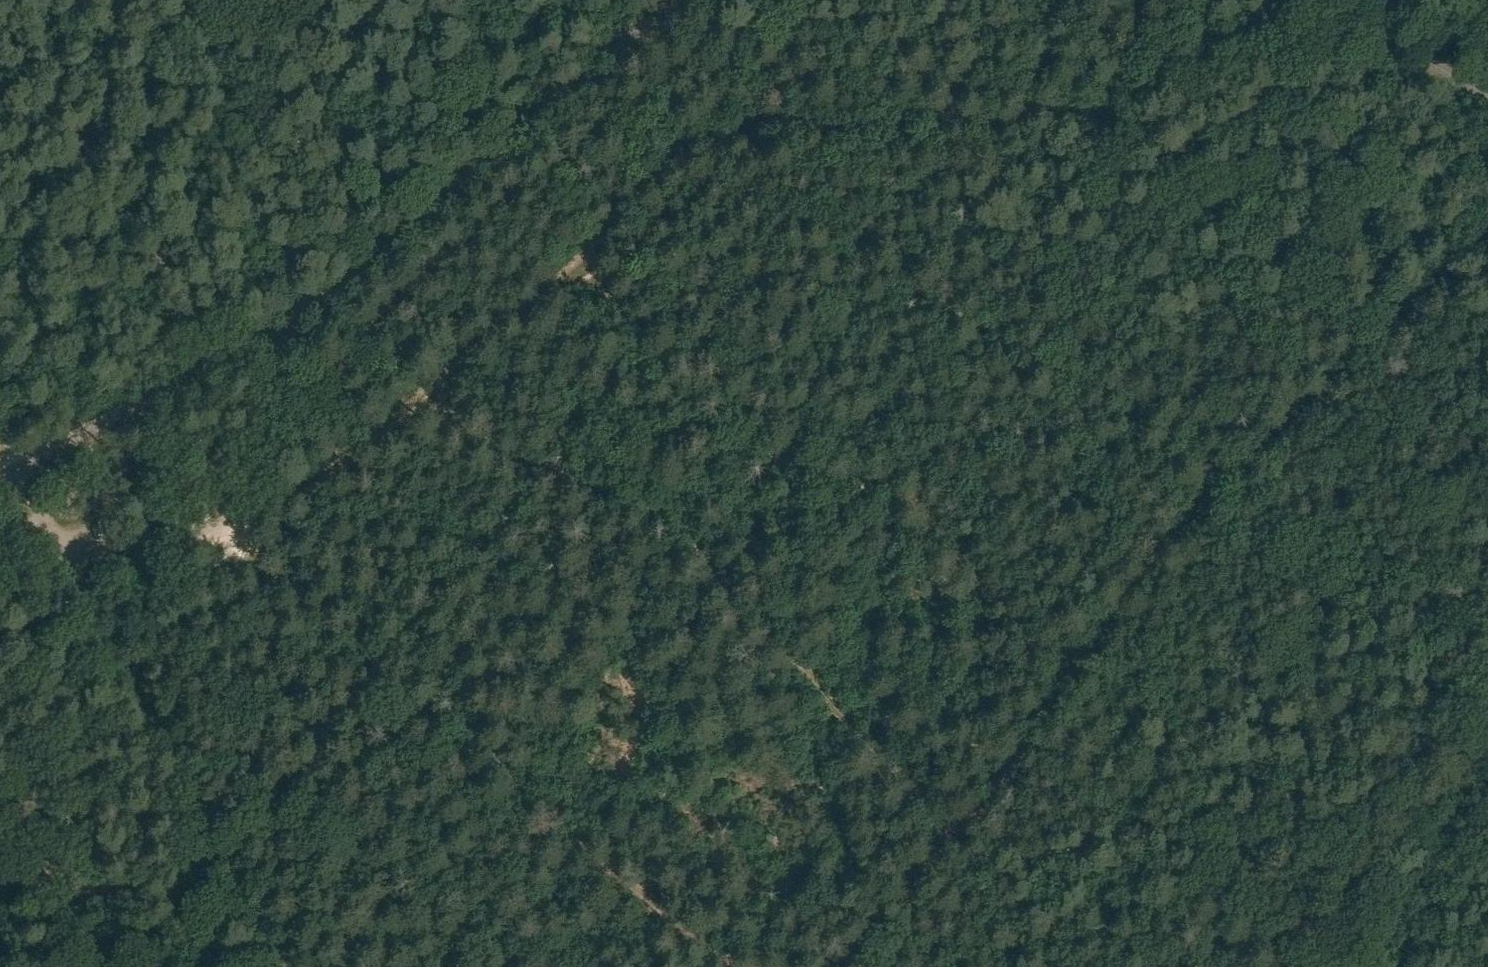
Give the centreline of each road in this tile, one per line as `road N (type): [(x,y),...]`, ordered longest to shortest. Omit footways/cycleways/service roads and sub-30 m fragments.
road 1 (unclassified): [(0,476),(298,320),(674,0)]
road 2 (track): [(268,500),(429,401),(577,269),(635,321),(689,402),(720,431),(776,459),(859,485)]
road 3 (track): [(459,408),(491,446),(624,499),(690,541),(954,836)]
road 4 (track): [(235,522),(256,559),(334,632),(727,966)]
road 5 (track): [(1228,477),(1403,317),(1092,106)]
road 6 (track): [(755,139),(806,123),(973,125),(1092,106),(1225,53),(1275,27),(1300,0)]
road 7 (track): [(787,180),(902,287),(1105,388),(1228,477)]
road 8 (track): [(71,571),(289,966)]
road 9 (track): [(938,529),(1069,674),(1228,477)]
road 10 (track): [(837,966),(1002,784),(1069,674)]
road 11 (track): [(1228,477),(1487,645)]
road 12 (track): [(577,269),(650,188),(703,151),(755,139),(787,180)]
road 13 (track): [(1402,966),(1487,722)]
road 14 (unclassified): [(1487,94),(1315,0)]

